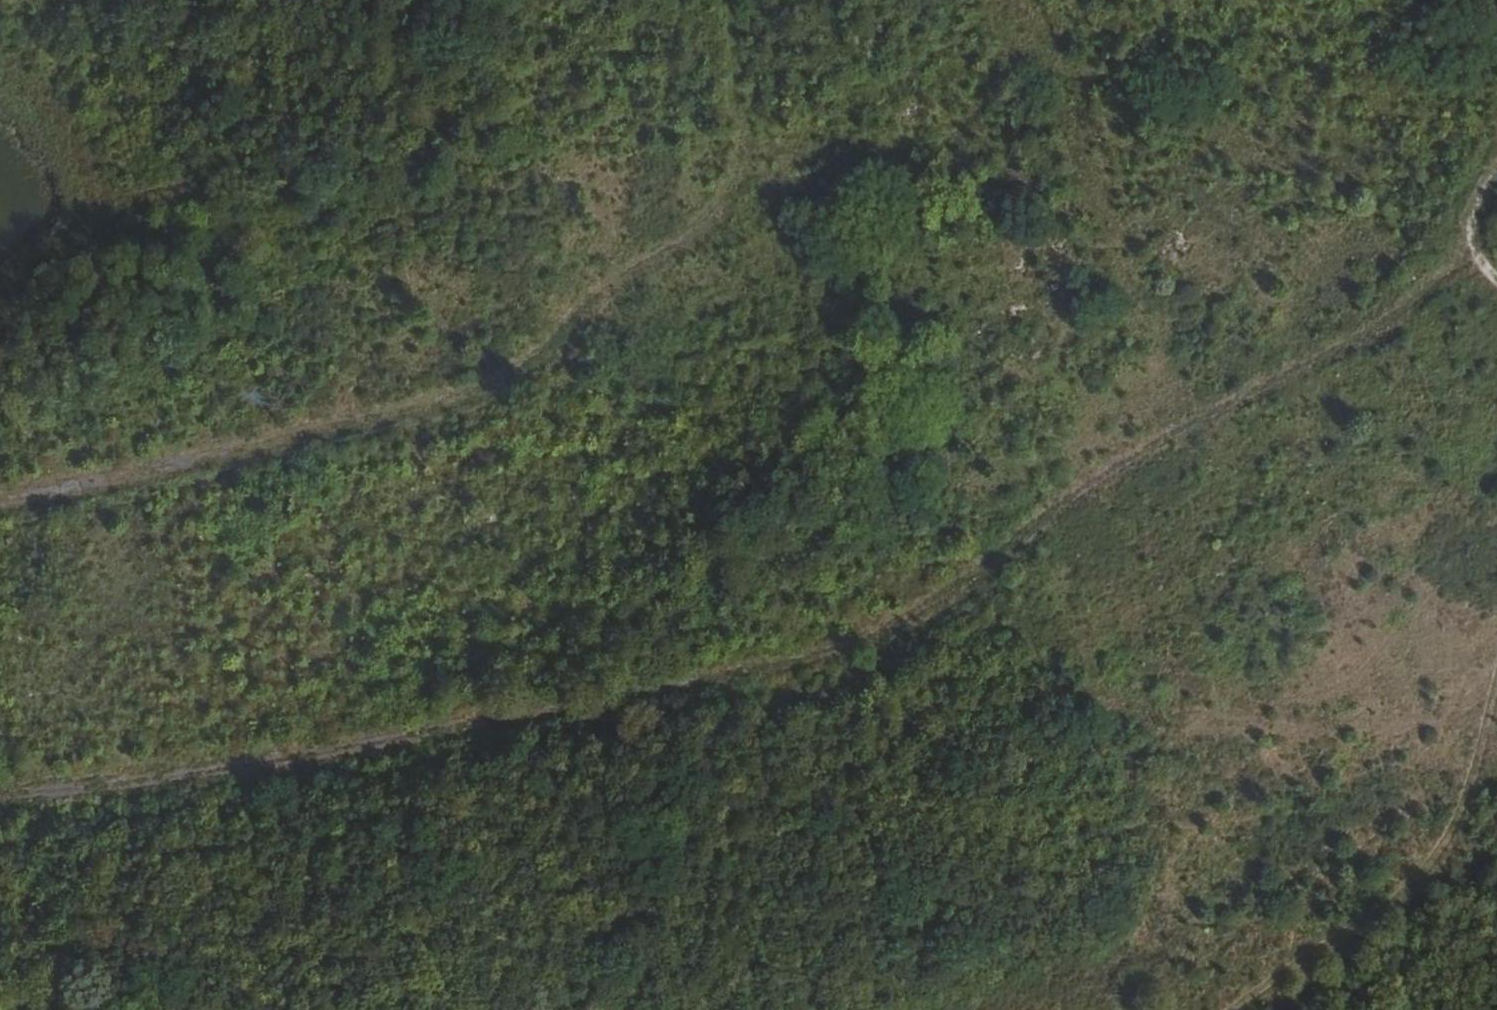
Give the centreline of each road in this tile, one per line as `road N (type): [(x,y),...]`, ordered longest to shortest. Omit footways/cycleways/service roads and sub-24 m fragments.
road 1 (track): [(1496,157),(1464,254),(1405,316),(1078,487),(956,592),(854,656),(81,816),(0,819)]
road 2 (track): [(0,501),(430,416),(542,371),(624,280),(720,229),(745,184),(727,0)]
road 3 (track): [(1261,1009),(1377,933),(1440,869),(1475,802),(1496,701)]

